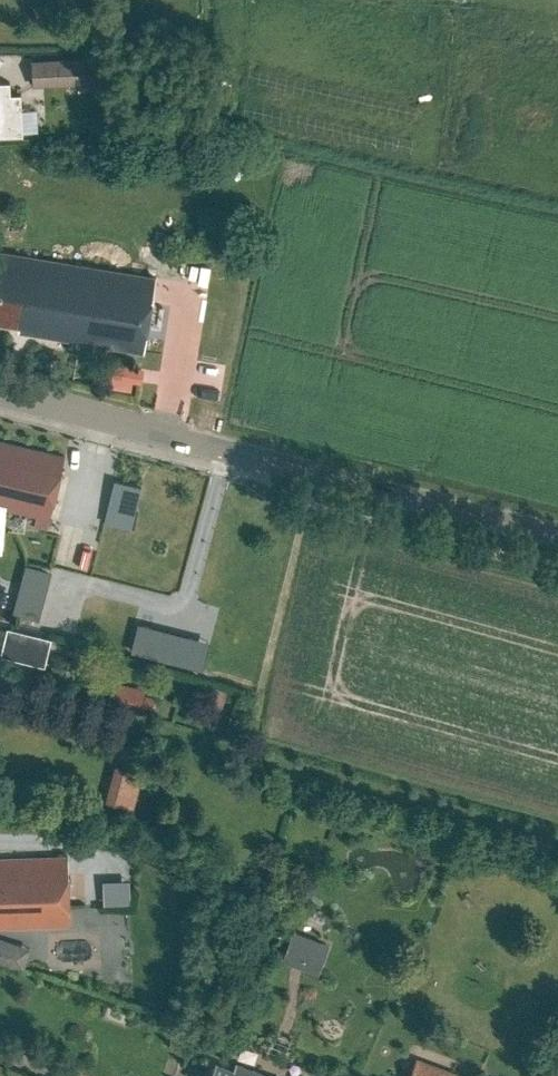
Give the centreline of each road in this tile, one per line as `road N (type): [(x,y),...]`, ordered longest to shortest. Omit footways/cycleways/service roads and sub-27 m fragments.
road 1 (tertiary): [(0,393),(346,484)]
road 2 (tertiary): [(557,537),(346,484)]

